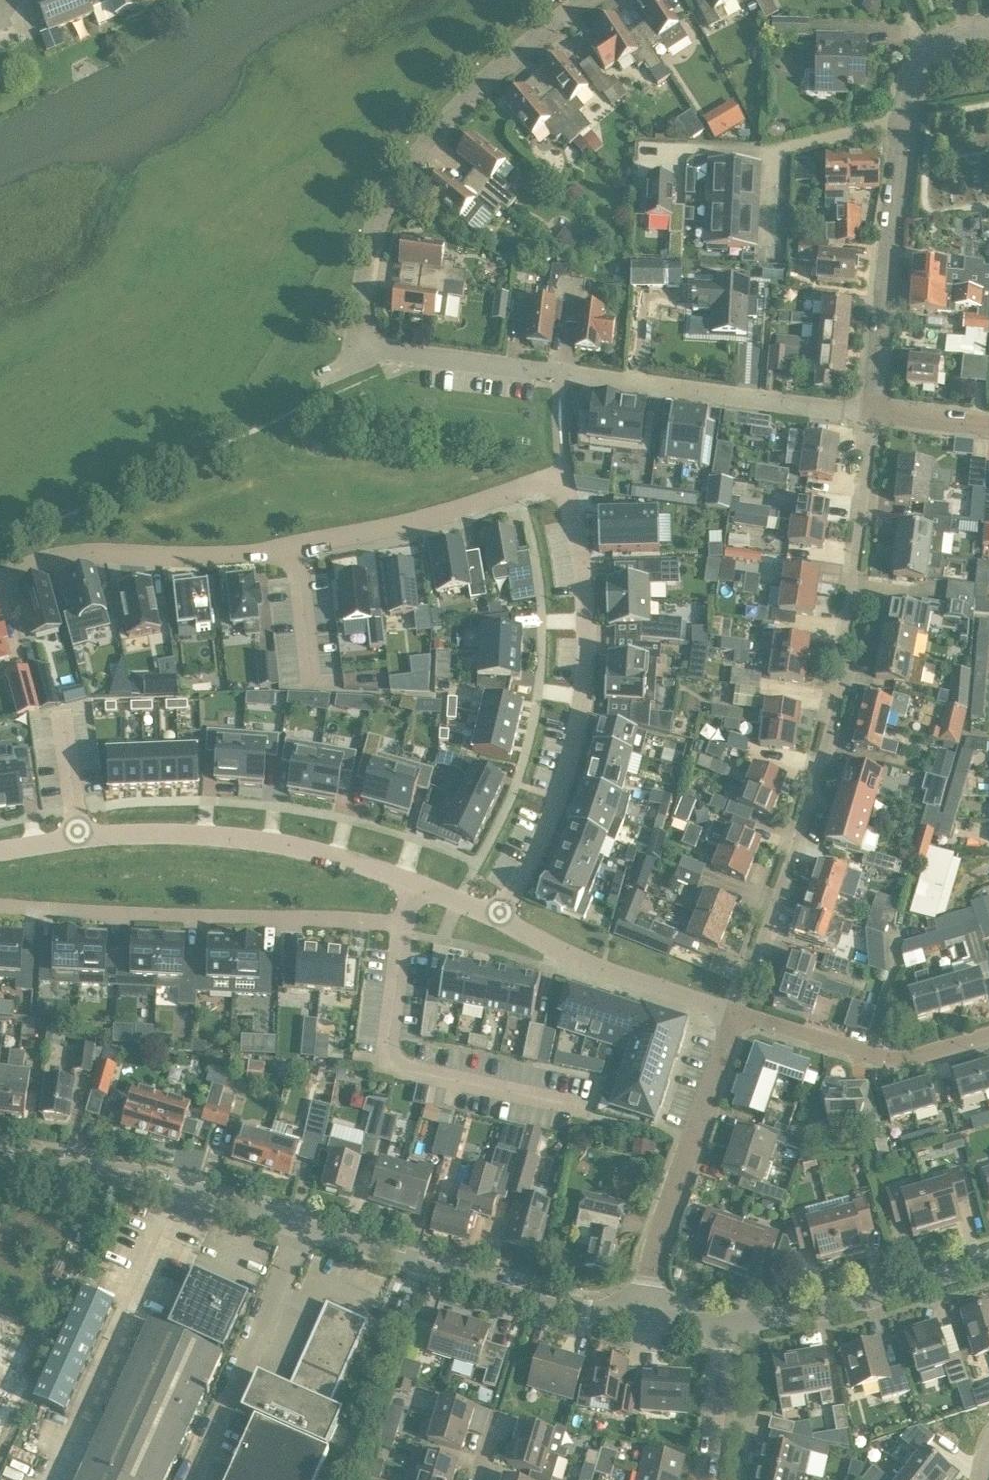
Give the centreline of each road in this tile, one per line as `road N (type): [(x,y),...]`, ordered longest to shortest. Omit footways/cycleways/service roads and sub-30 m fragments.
road 1 (residential): [(0,1161),(147,1183),(529,1301),(638,1317)]
road 2 (residential): [(564,376),(385,349),(365,338),(359,303),(372,229),(398,178),(483,82),(582,0)]
road 3 (residential): [(876,417),(818,772),(736,1014)]
road 4 (residential): [(567,481),(297,546),(231,555),(83,553),(0,578)]
road 5 (residential): [(496,916),(534,851),(575,743),(587,637),(567,481)]
road 6 (residential): [(415,881),(402,925),(0,905)]
road 7 (residential): [(0,852),(180,834),(302,849),(415,881)]
road 8 (residential): [(638,1317),(736,1014)]
road 9 (residential): [(876,417),(564,376)]
road 10 (residential): [(876,417),(904,119)]
road 11 (residential): [(728,1320),(868,1297),(988,1263)]
road 12 (residential): [(736,1014),(906,1057),(988,1034)]
road 13 (residential): [(496,916),(570,958),(736,1014)]
road 14 (residential): [(708,1479),(728,1320)]
road 15 (residential): [(904,119),(770,156)]

